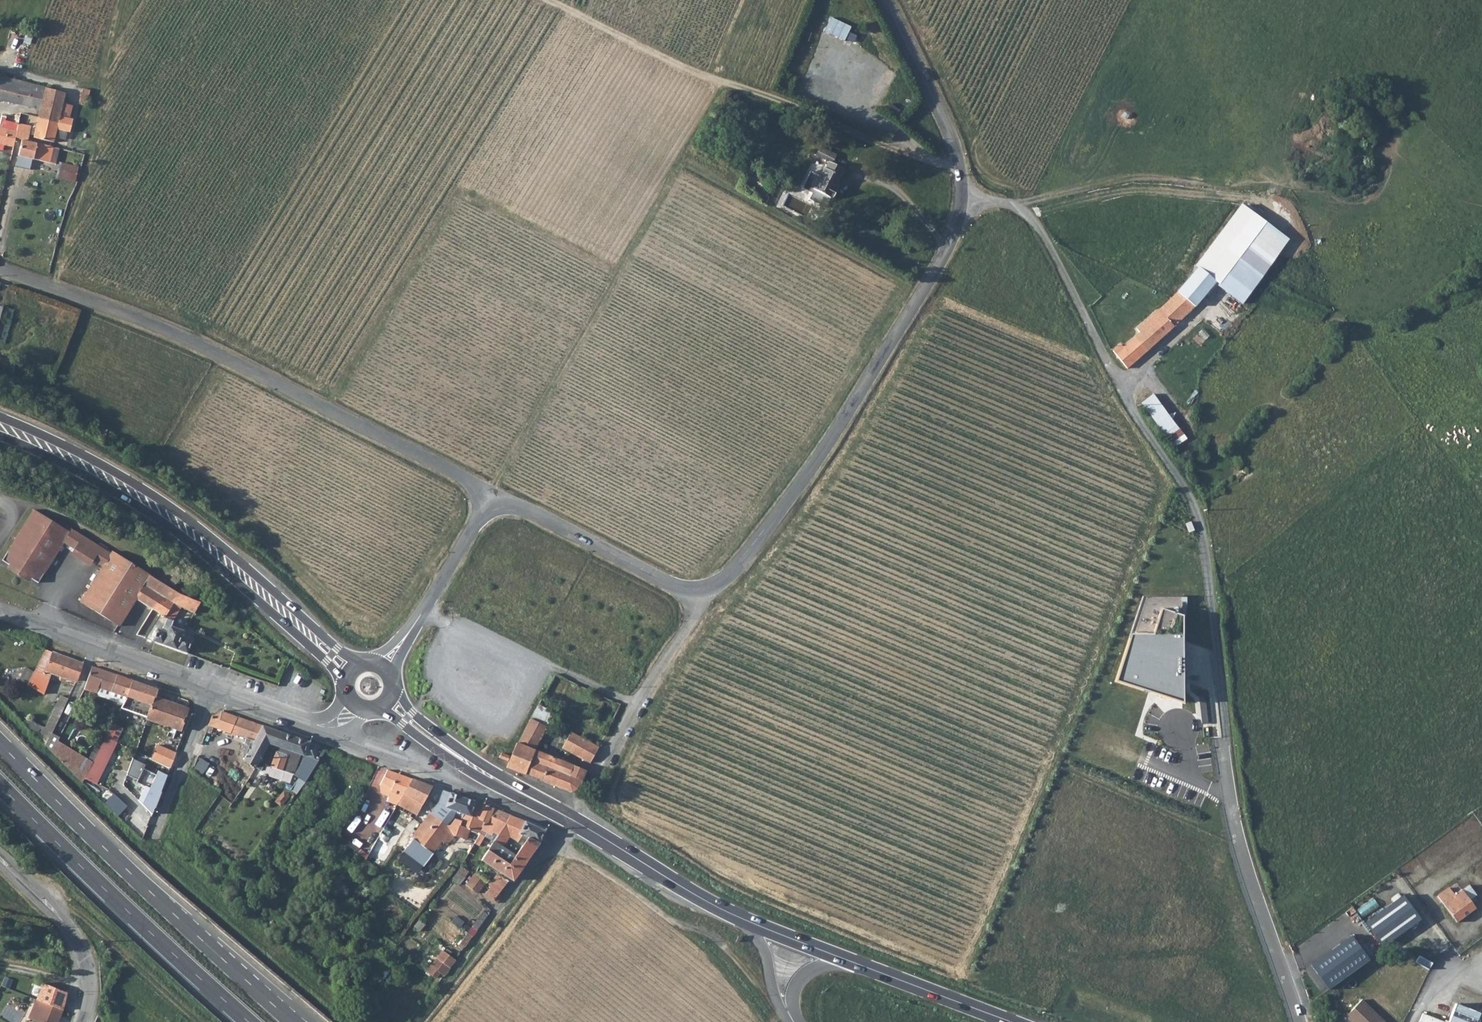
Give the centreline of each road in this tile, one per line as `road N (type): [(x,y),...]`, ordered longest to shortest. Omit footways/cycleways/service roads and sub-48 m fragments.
road 1 (unclassified): [(497,496),(678,586),(702,589),(722,579),(864,390),(953,237),(962,196)]
road 2 (unclassified): [(0,269),(194,342),(497,496)]
road 3 (secondary): [(573,820),(717,909),(1010,1021)]
road 4 (track): [(958,165),(910,156),(719,83),(543,0)]
road 5 (unclassified): [(1213,615),(1230,802),(1300,1021)]
road 6 (trunk): [(292,1021),(0,743)]
road 7 (secondary): [(0,429),(159,510),(285,615)]
road 8 (trunk): [(0,786),(248,1021)]
road 9 (track): [(54,287),(86,178),(118,0)]
road 10 (residential): [(962,196),(1007,201),(1029,215),(1132,408)]
road 11 (residential): [(573,820),(414,1021)]
road 12 (track): [(1132,408),(1188,492),(1213,615)]
road 13 (residential): [(0,606),(211,687)]
road 14 (track): [(592,783),(699,611),(702,589)]
road 15 (unclassified): [(962,196),(950,134),(885,0)]
road 16 (residential): [(84,1021),(89,971),(81,945),(0,858)]
road 17 (unclassified): [(407,634),(497,496)]
road 18 (residential): [(156,832),(211,687)]
road 19 (secondary): [(441,748),(573,820)]
road 20 (residential): [(349,741),(476,795)]

